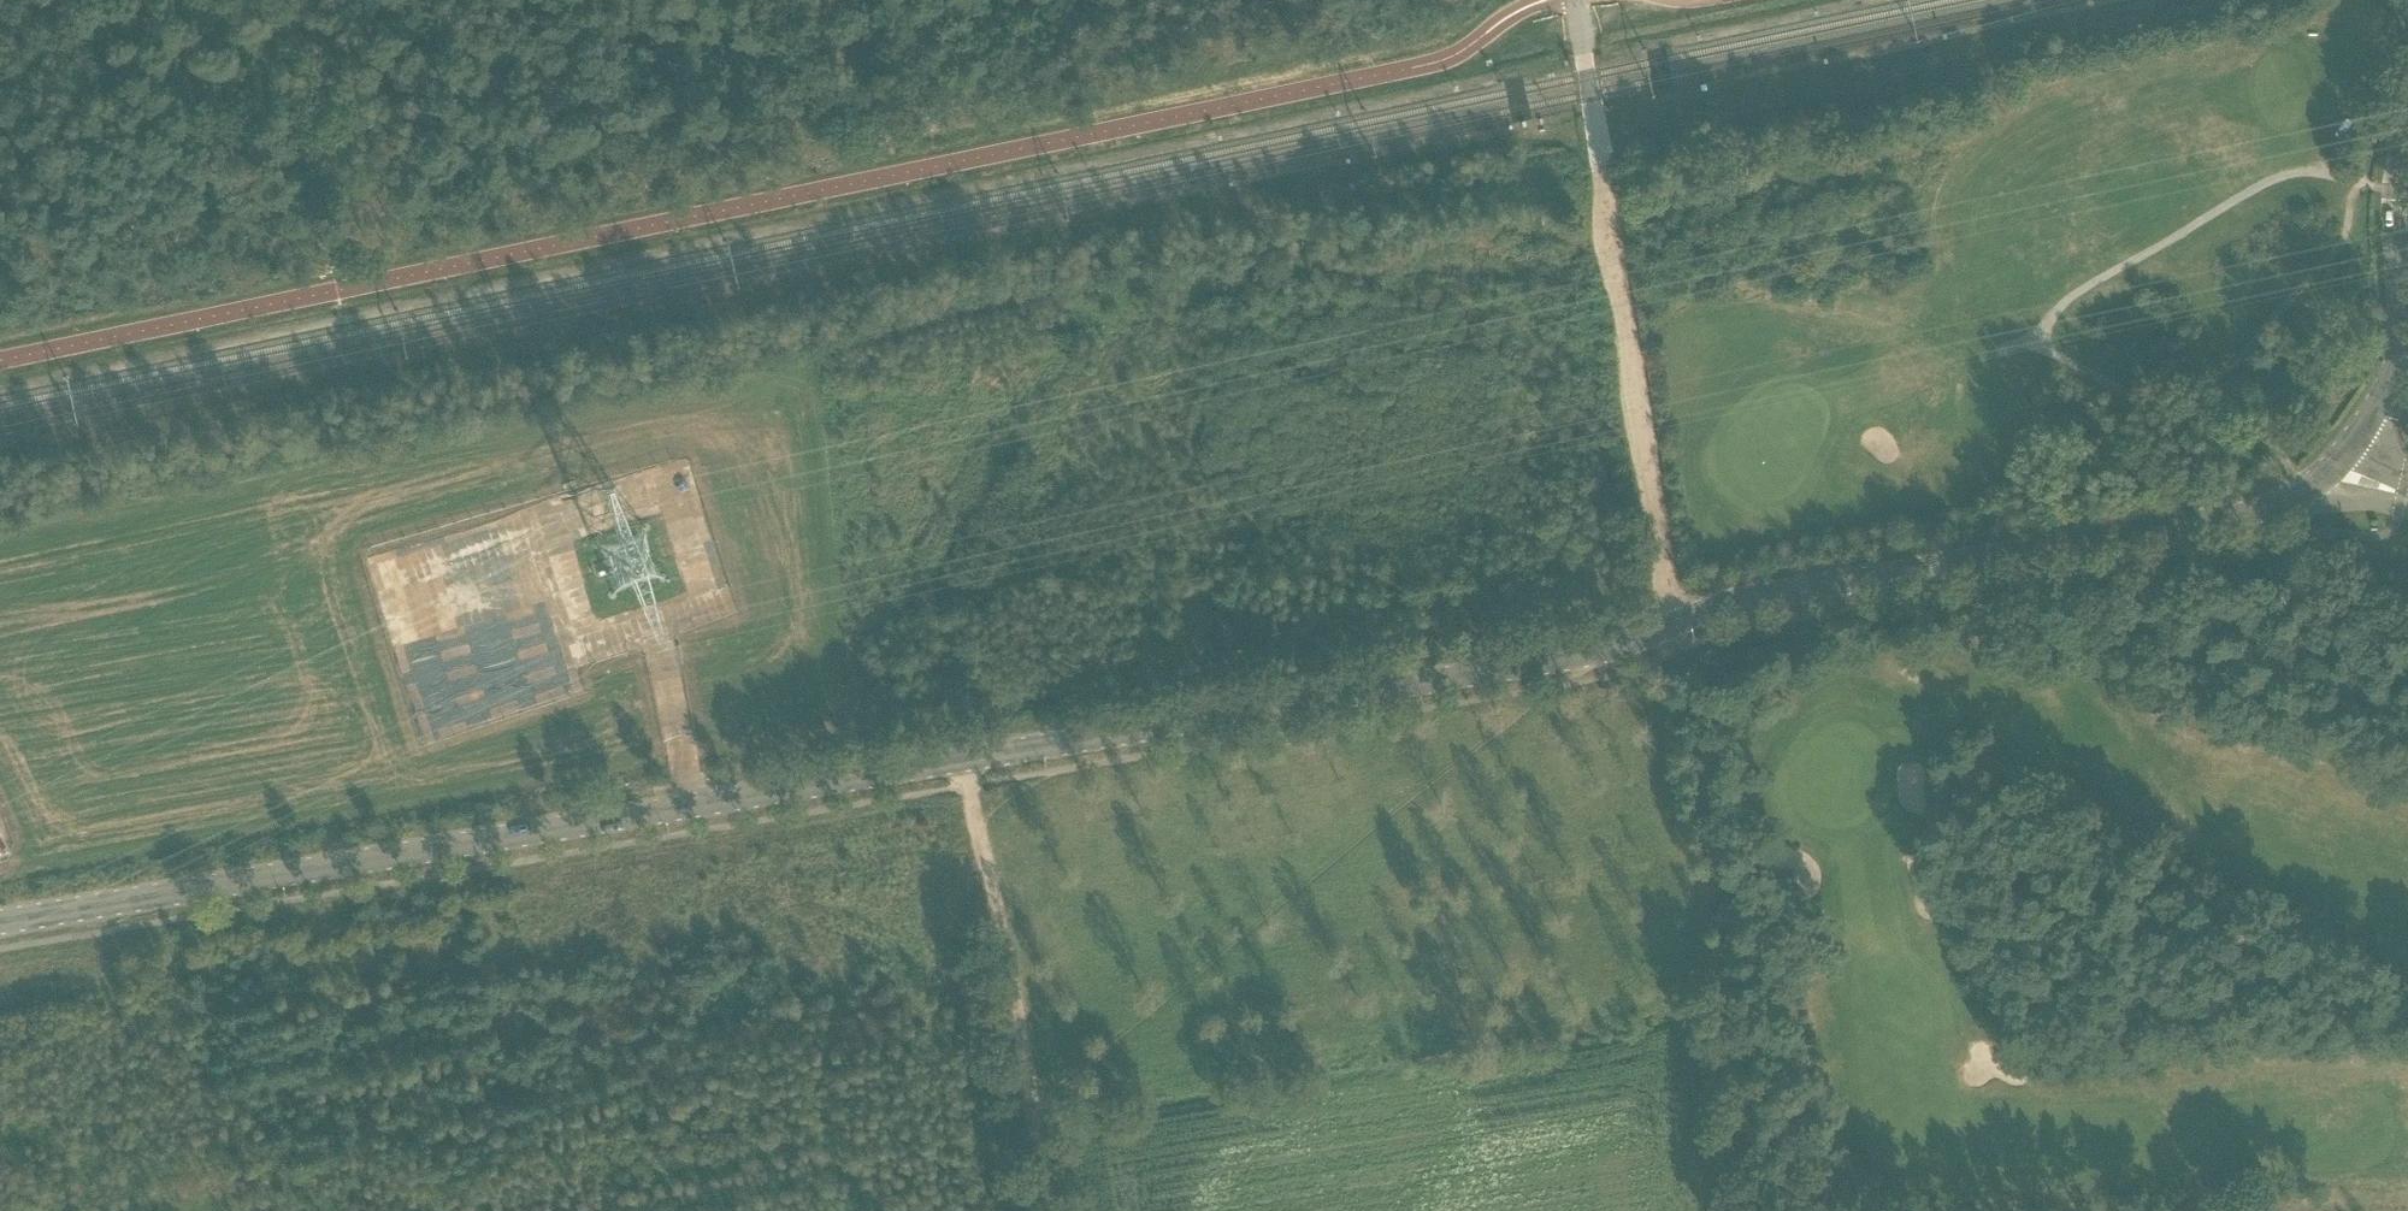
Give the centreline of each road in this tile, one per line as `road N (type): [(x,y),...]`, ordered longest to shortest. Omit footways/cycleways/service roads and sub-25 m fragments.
road 1 (unclassified): [(0,923),(1596,651),(1740,601),(2291,501),(2344,464)]
road 2 (track): [(1667,625),(1577,0)]
road 3 (track): [(971,788),(1055,1210)]
road 4 (unclassified): [(2344,464),(2394,382),(2402,331),(2395,197),(2407,130)]
road 5 (track): [(854,0),(867,118),(918,170)]
road 6 (track): [(77,909),(122,1031)]

